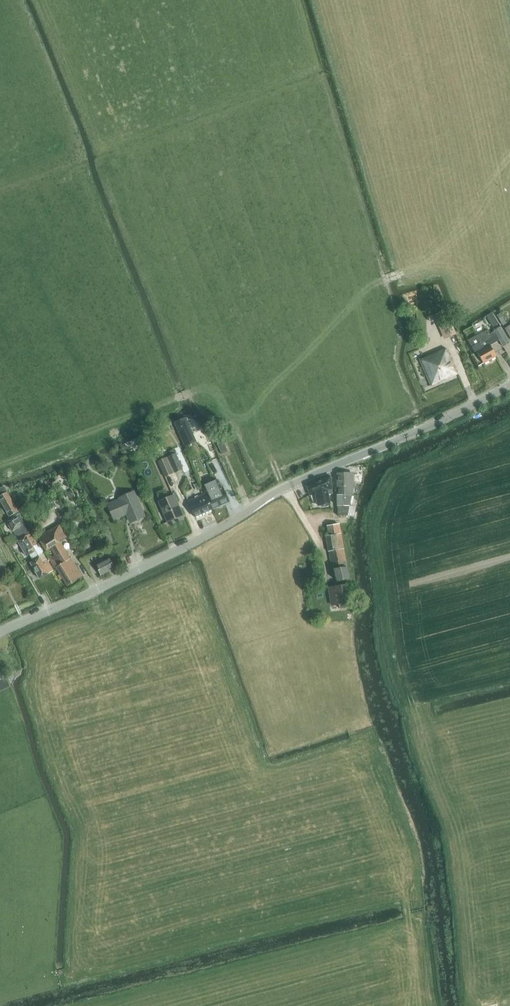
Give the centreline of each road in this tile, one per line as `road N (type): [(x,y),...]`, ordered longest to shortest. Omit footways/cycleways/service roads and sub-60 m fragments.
road 1 (tertiary): [(0,632),(509,384)]

